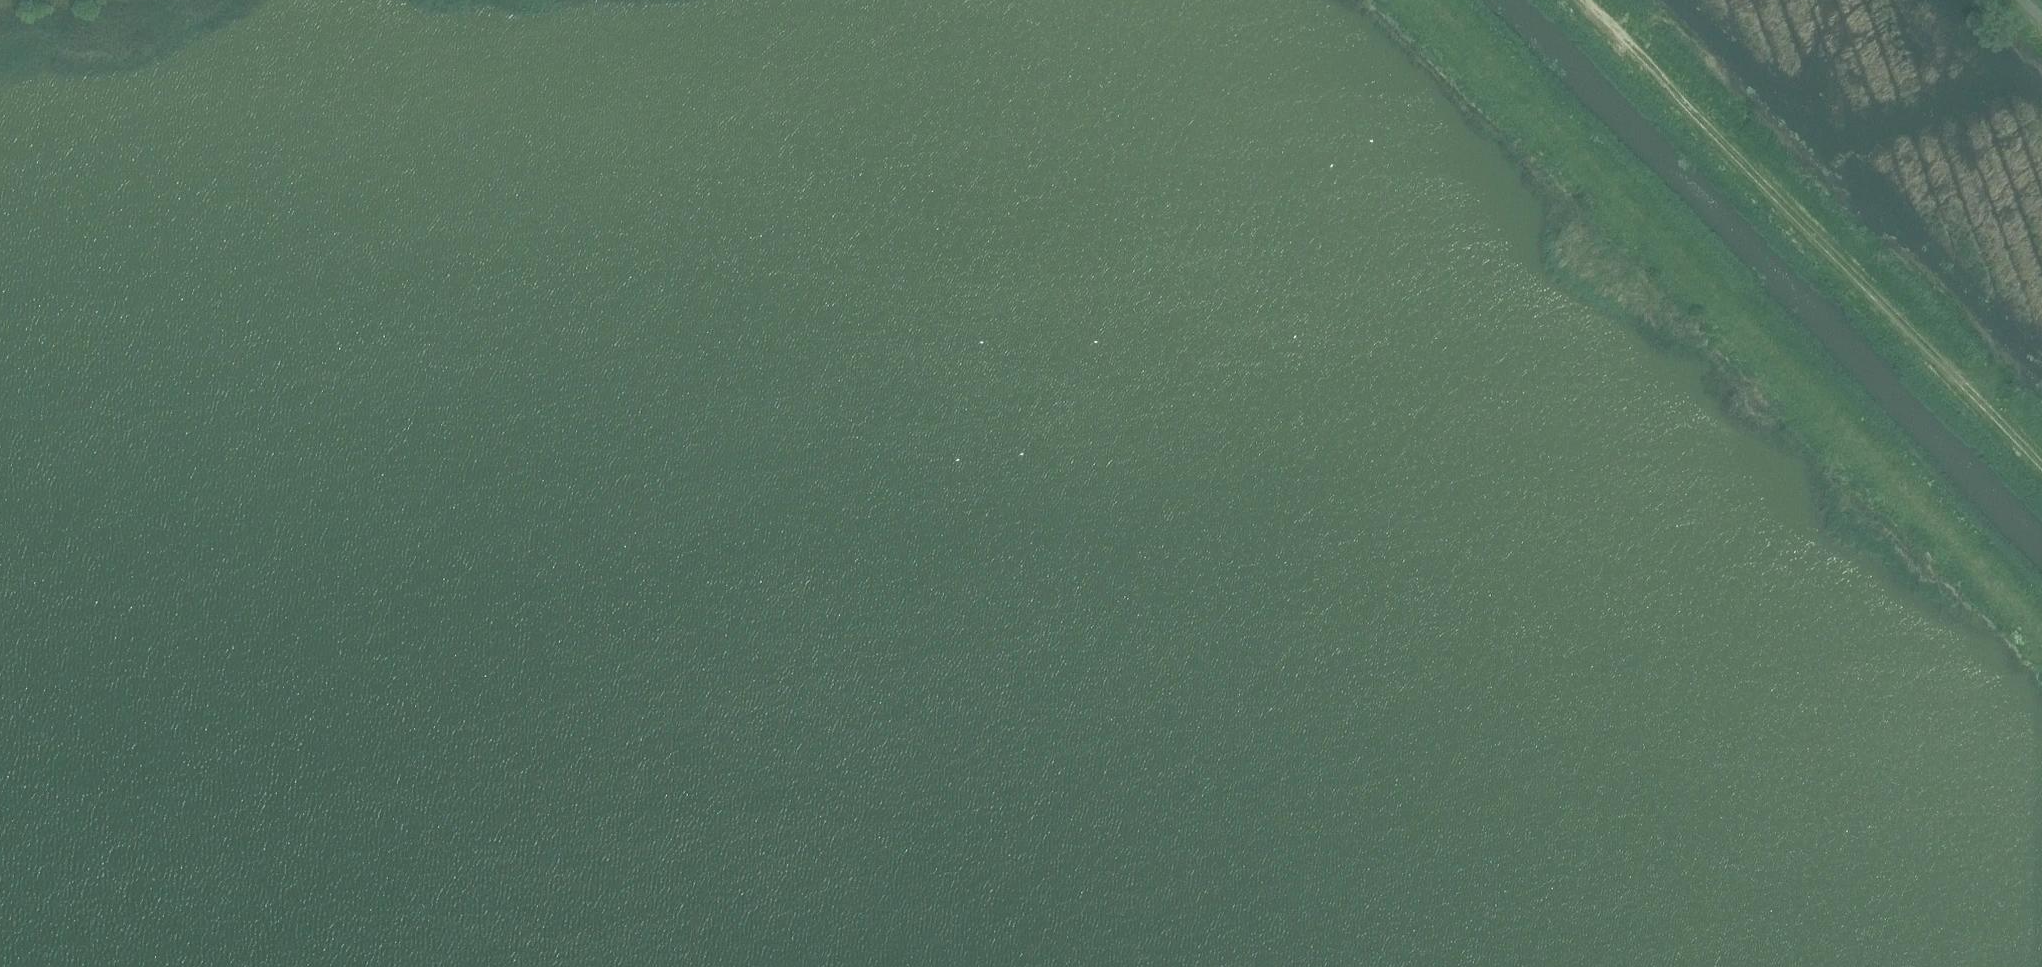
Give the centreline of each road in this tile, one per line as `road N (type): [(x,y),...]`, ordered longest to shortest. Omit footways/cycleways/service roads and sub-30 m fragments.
road 1 (track): [(2041,461),(1592,0)]

